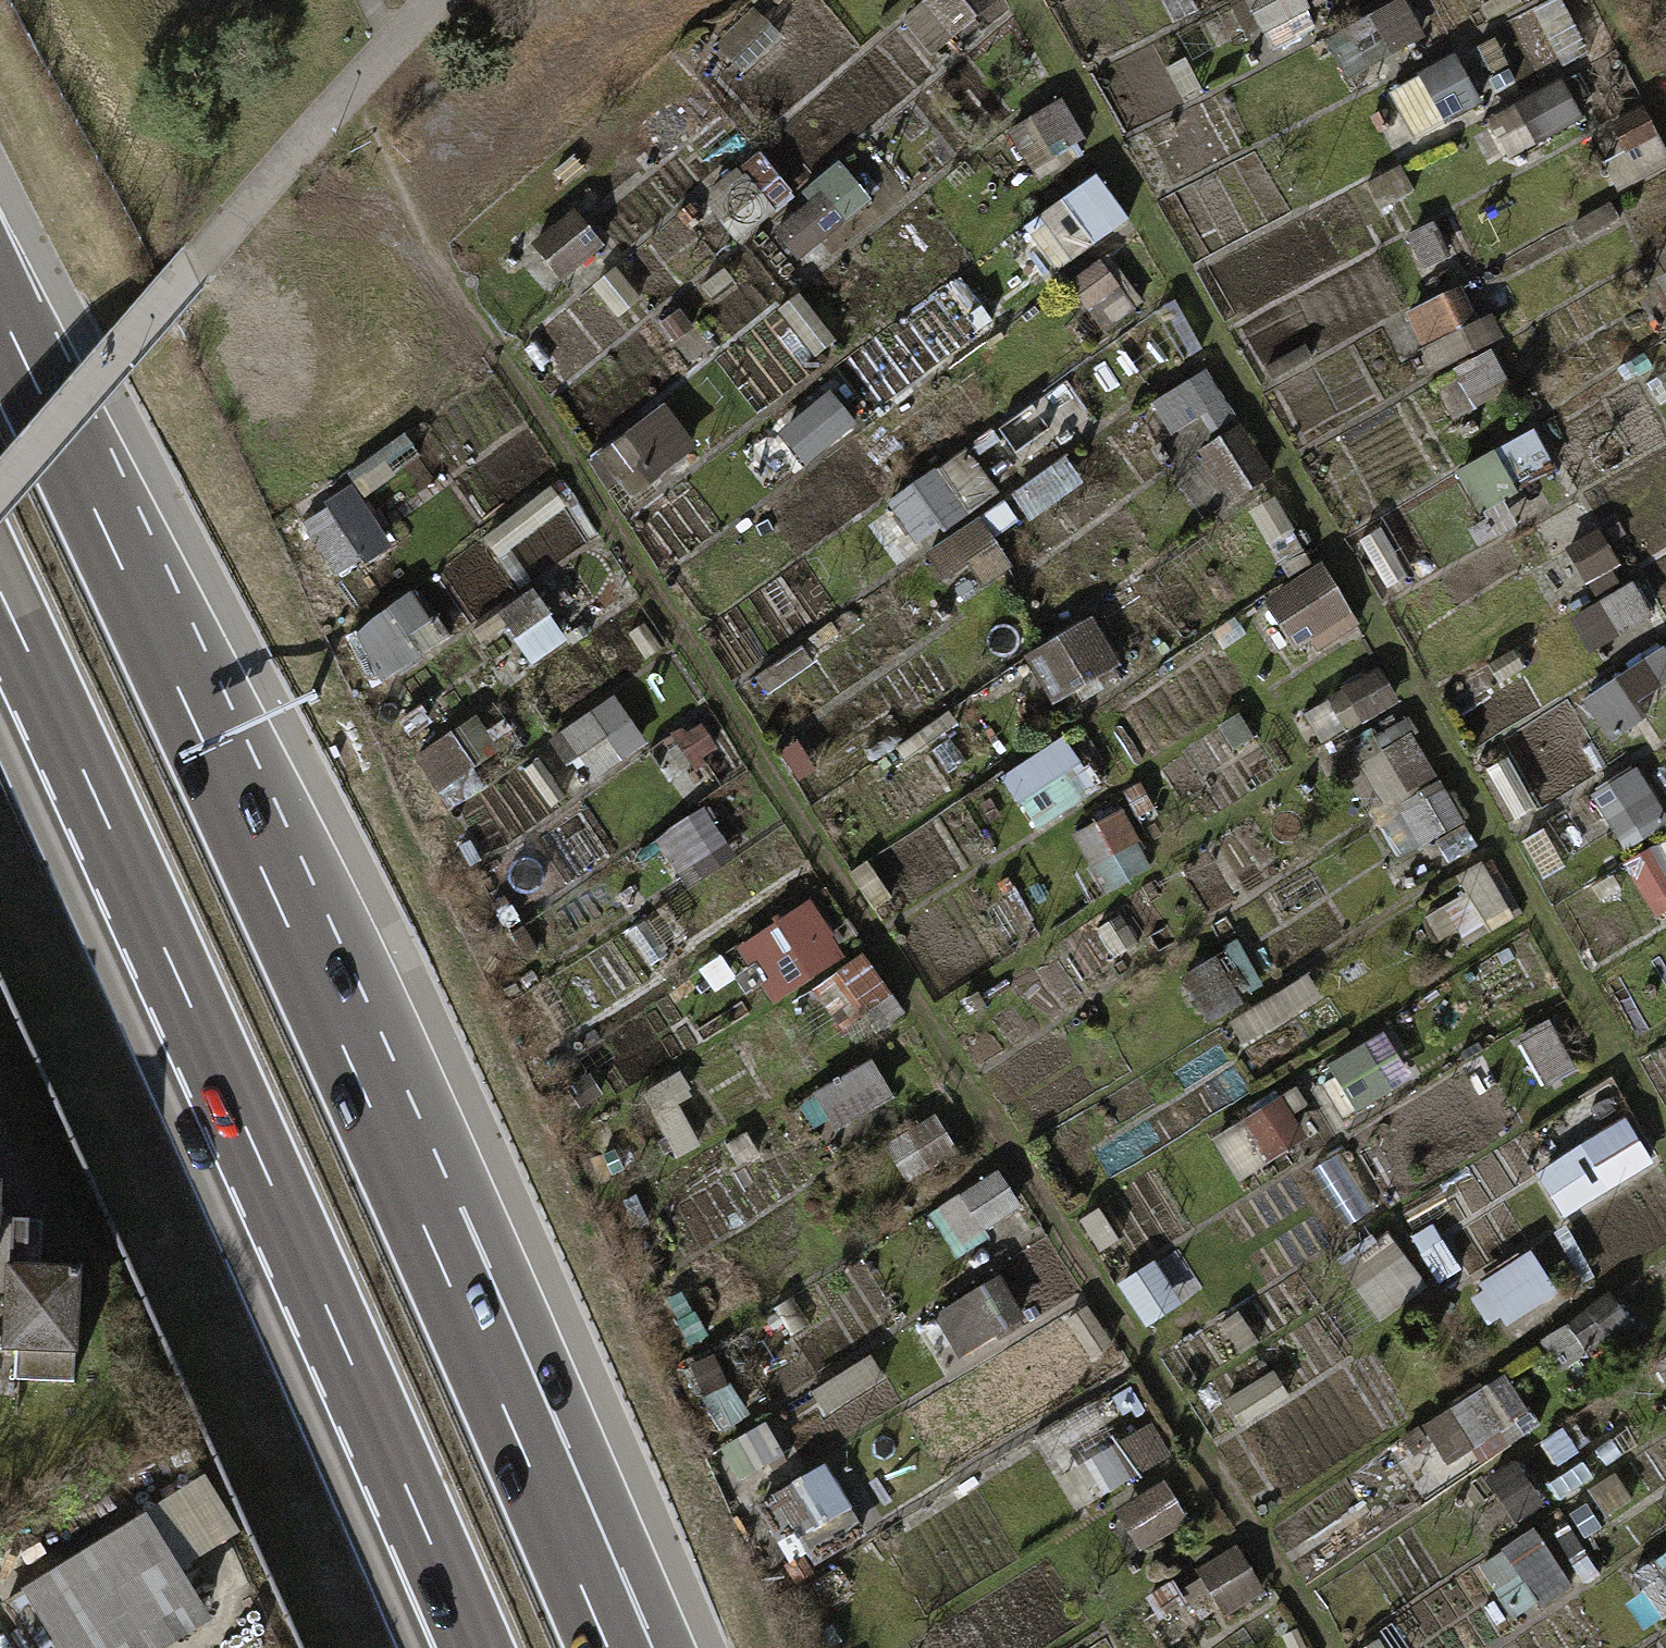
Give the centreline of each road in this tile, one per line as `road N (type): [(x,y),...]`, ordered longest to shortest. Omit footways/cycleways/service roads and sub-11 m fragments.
road 1 (motorway): [(606,1647),(268,879),(0,306)]
road 2 (motorway): [(0,595),(476,1647)]
road 3 (residential): [(0,491),(436,0)]

